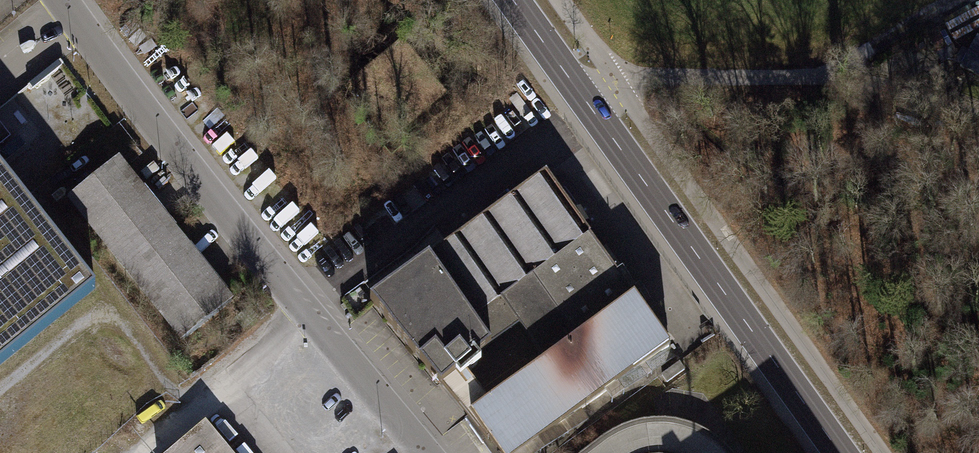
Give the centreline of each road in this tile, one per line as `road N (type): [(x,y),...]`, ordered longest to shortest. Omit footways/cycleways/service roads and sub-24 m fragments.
road 1 (residential): [(424,452),(62,0)]
road 2 (secondary): [(514,0),(840,452)]
road 3 (track): [(583,96),(832,69),(978,123)]
road 4 (track): [(0,391),(92,317),(107,314),(126,325),(195,402)]
road 5 (track): [(832,69),(962,0)]

